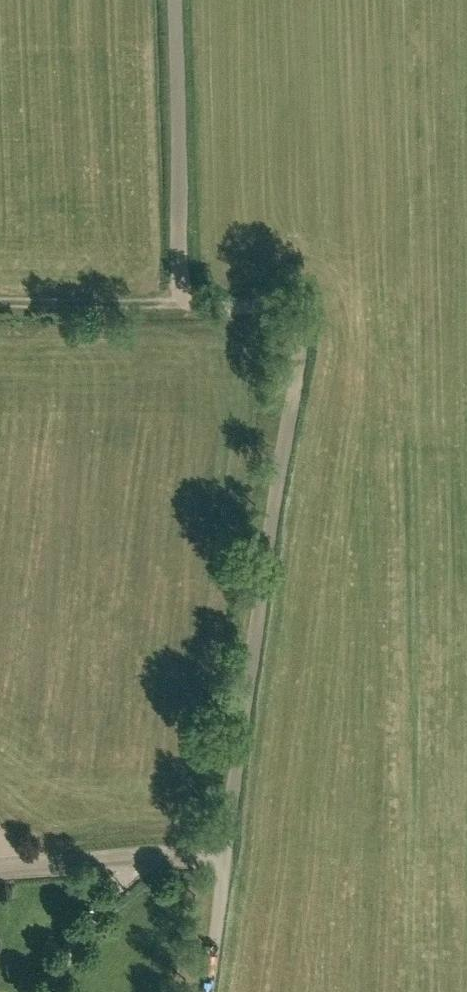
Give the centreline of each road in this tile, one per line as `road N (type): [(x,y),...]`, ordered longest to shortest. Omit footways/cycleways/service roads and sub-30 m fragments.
road 1 (track): [(227,852),(241,711),(300,338),(287,313),(198,310),(184,300),(173,0)]
road 2 (track): [(227,852),(0,869)]
road 3 (track): [(184,300),(0,305)]
road 4 (unclassified): [(204,991),(227,852)]

